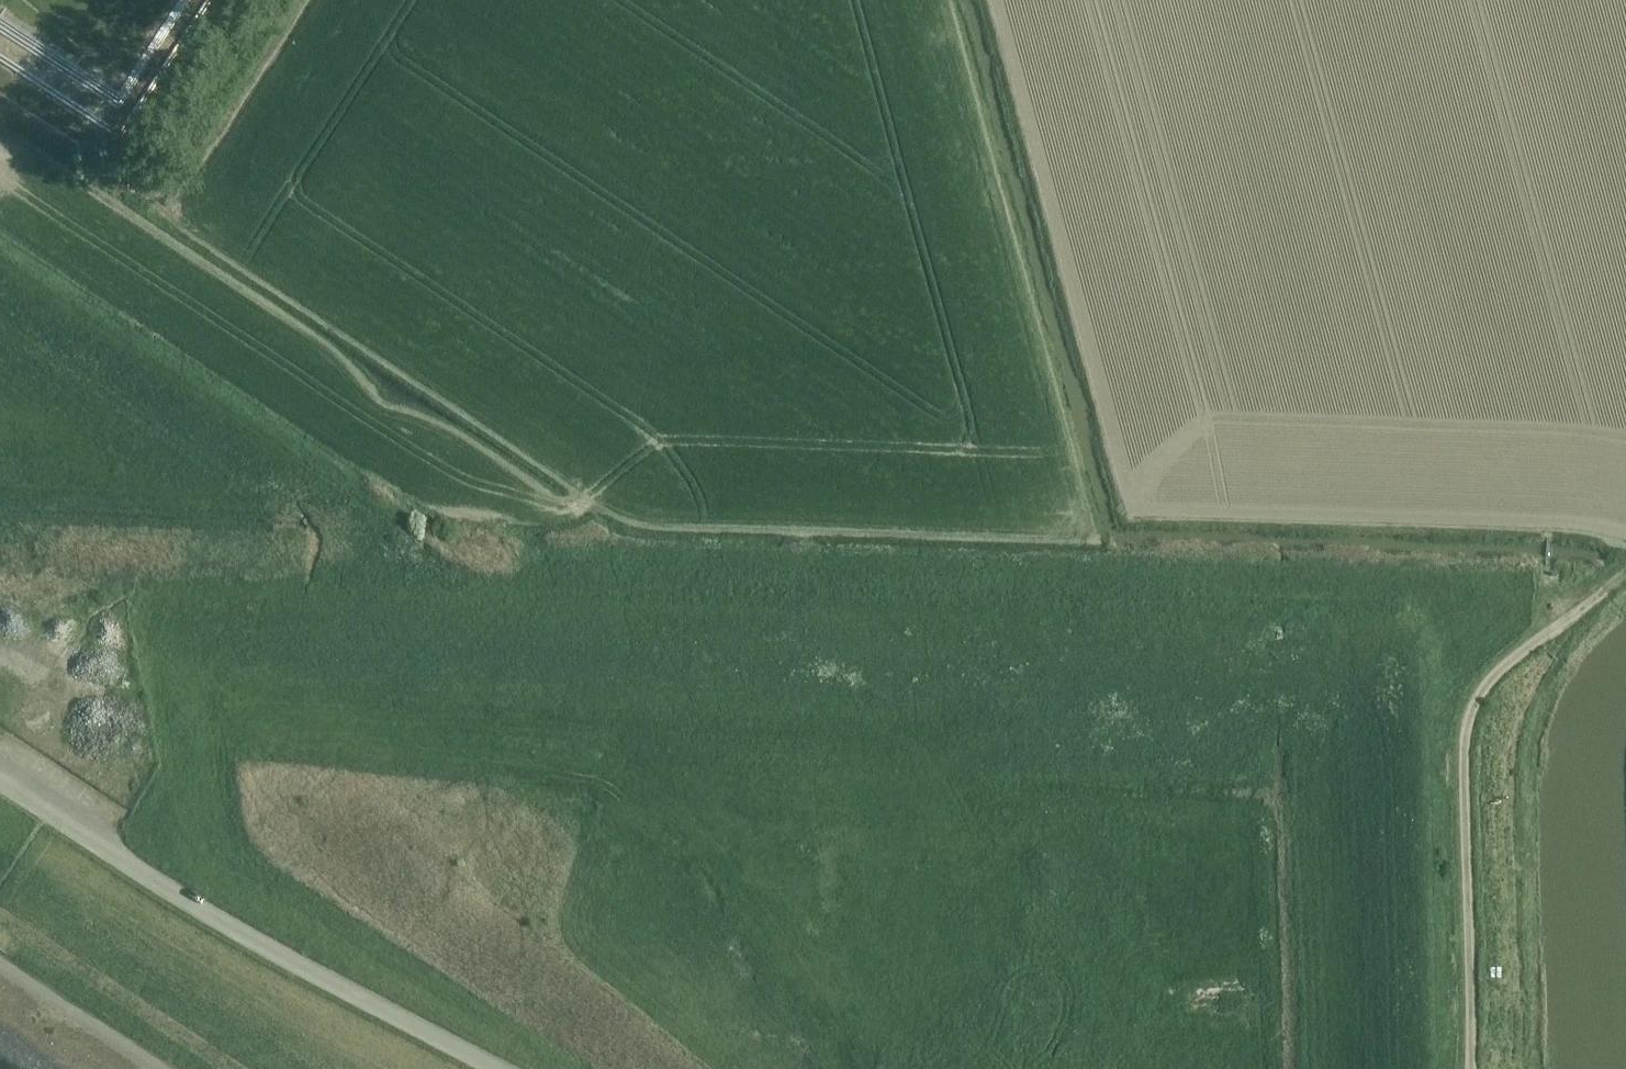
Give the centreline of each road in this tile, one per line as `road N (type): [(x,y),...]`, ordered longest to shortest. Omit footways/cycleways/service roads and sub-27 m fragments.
road 1 (unclassified): [(499,1068),(315,973),(0,774)]
road 2 (track): [(1473,1068),(1470,717),(1506,666),(1625,571)]

